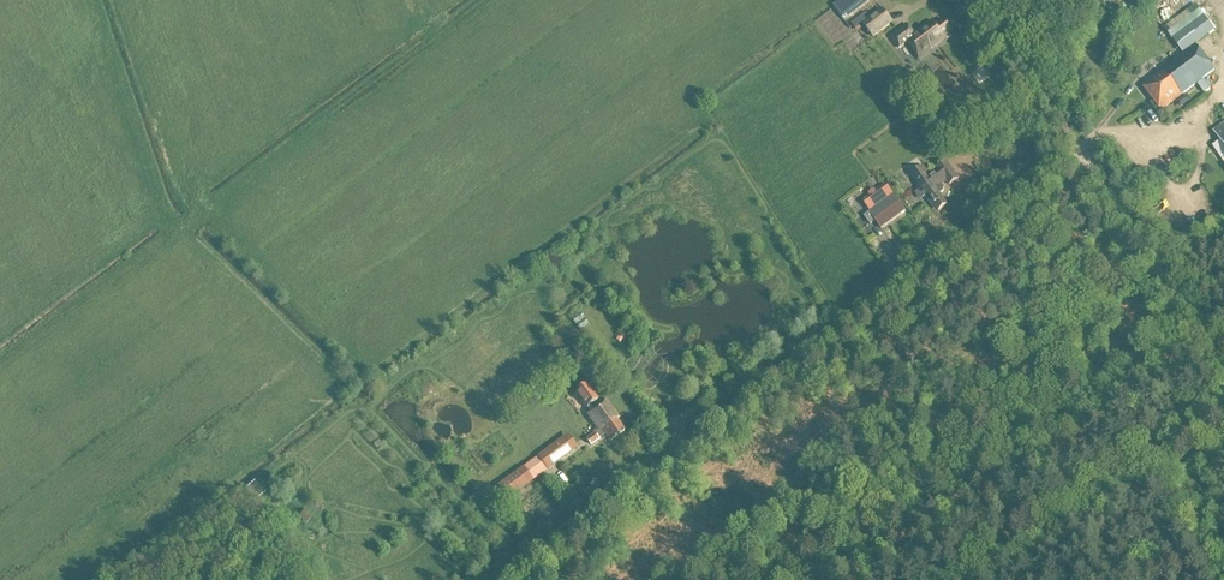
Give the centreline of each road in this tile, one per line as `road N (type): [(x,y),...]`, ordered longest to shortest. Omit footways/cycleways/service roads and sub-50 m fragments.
road 1 (unclassified): [(1223,375),(1076,151),(539,558)]

